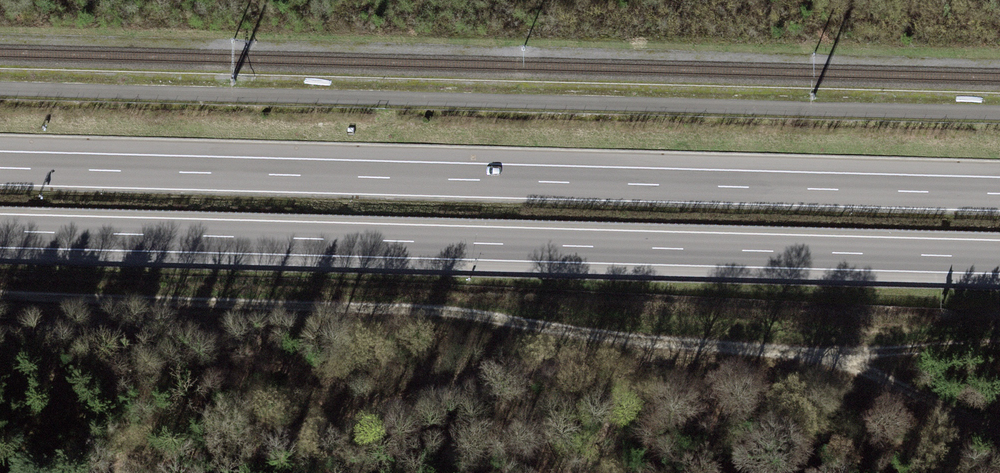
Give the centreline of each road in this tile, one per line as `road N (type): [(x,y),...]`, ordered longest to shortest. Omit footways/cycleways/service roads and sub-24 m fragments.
road 1 (track): [(999,346),(842,359),(699,351),(440,312),(0,299)]
road 2 (motorway): [(0,231),(999,257)]
road 3 (motorway): [(999,195),(0,169)]
road 4 (track): [(842,359),(999,426)]

